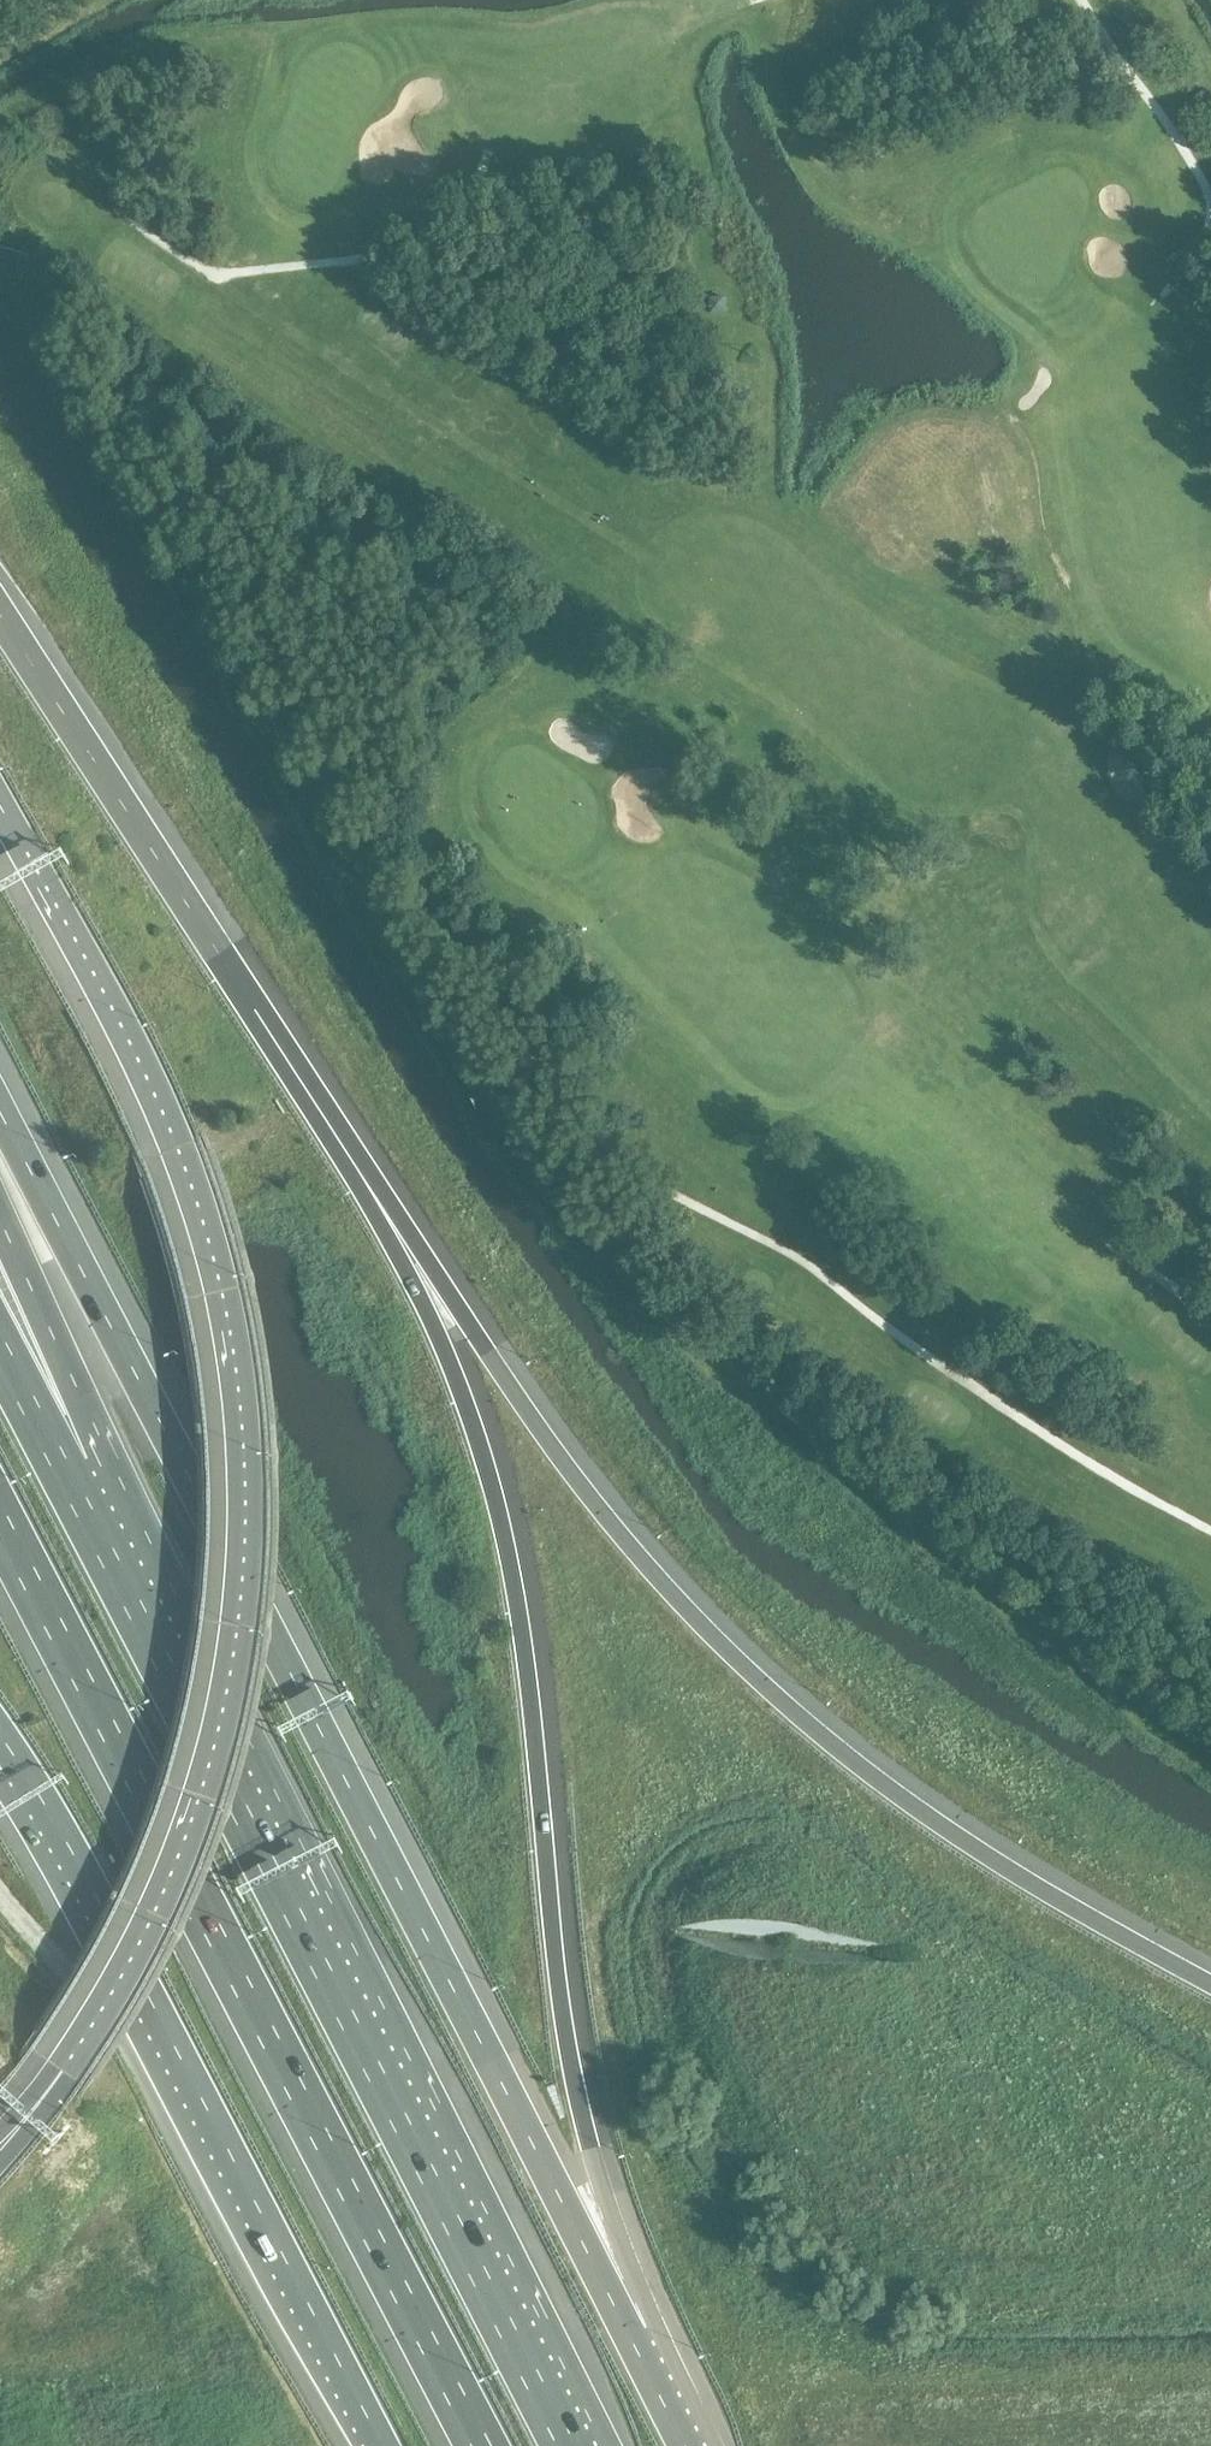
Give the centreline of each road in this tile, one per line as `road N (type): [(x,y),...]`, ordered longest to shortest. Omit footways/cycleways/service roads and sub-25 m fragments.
road 1 (motorway): [(0,805),(107,994),(183,1163),(232,1339),(246,1566),(216,1743),(167,1891),(92,2029),(0,2147)]
road 2 (motorway): [(643,2339),(196,1483),(0,1137)]
road 3 (motorway): [(643,2339),(584,2132),(563,2011),(534,1714),(503,1525),(463,1398),(386,1216)]
road 4 (motorway): [(1210,1985),(977,1854),(759,1678),(636,1552),(386,1216)]
road 5 (motorway): [(568,2445),(61,1464)]
road 6 (motorway): [(0,1499),(493,2445)]
road 7 (motorway): [(0,1758),(109,1897),(251,2146),(406,2445)]
road 8 (motorway): [(386,1216),(0,614)]
road 9 (motorway): [(61,1464),(0,1250)]
road 10 (motorway): [(61,1464),(0,1348)]
road 11 (motorway): [(697,2445),(643,2339)]

